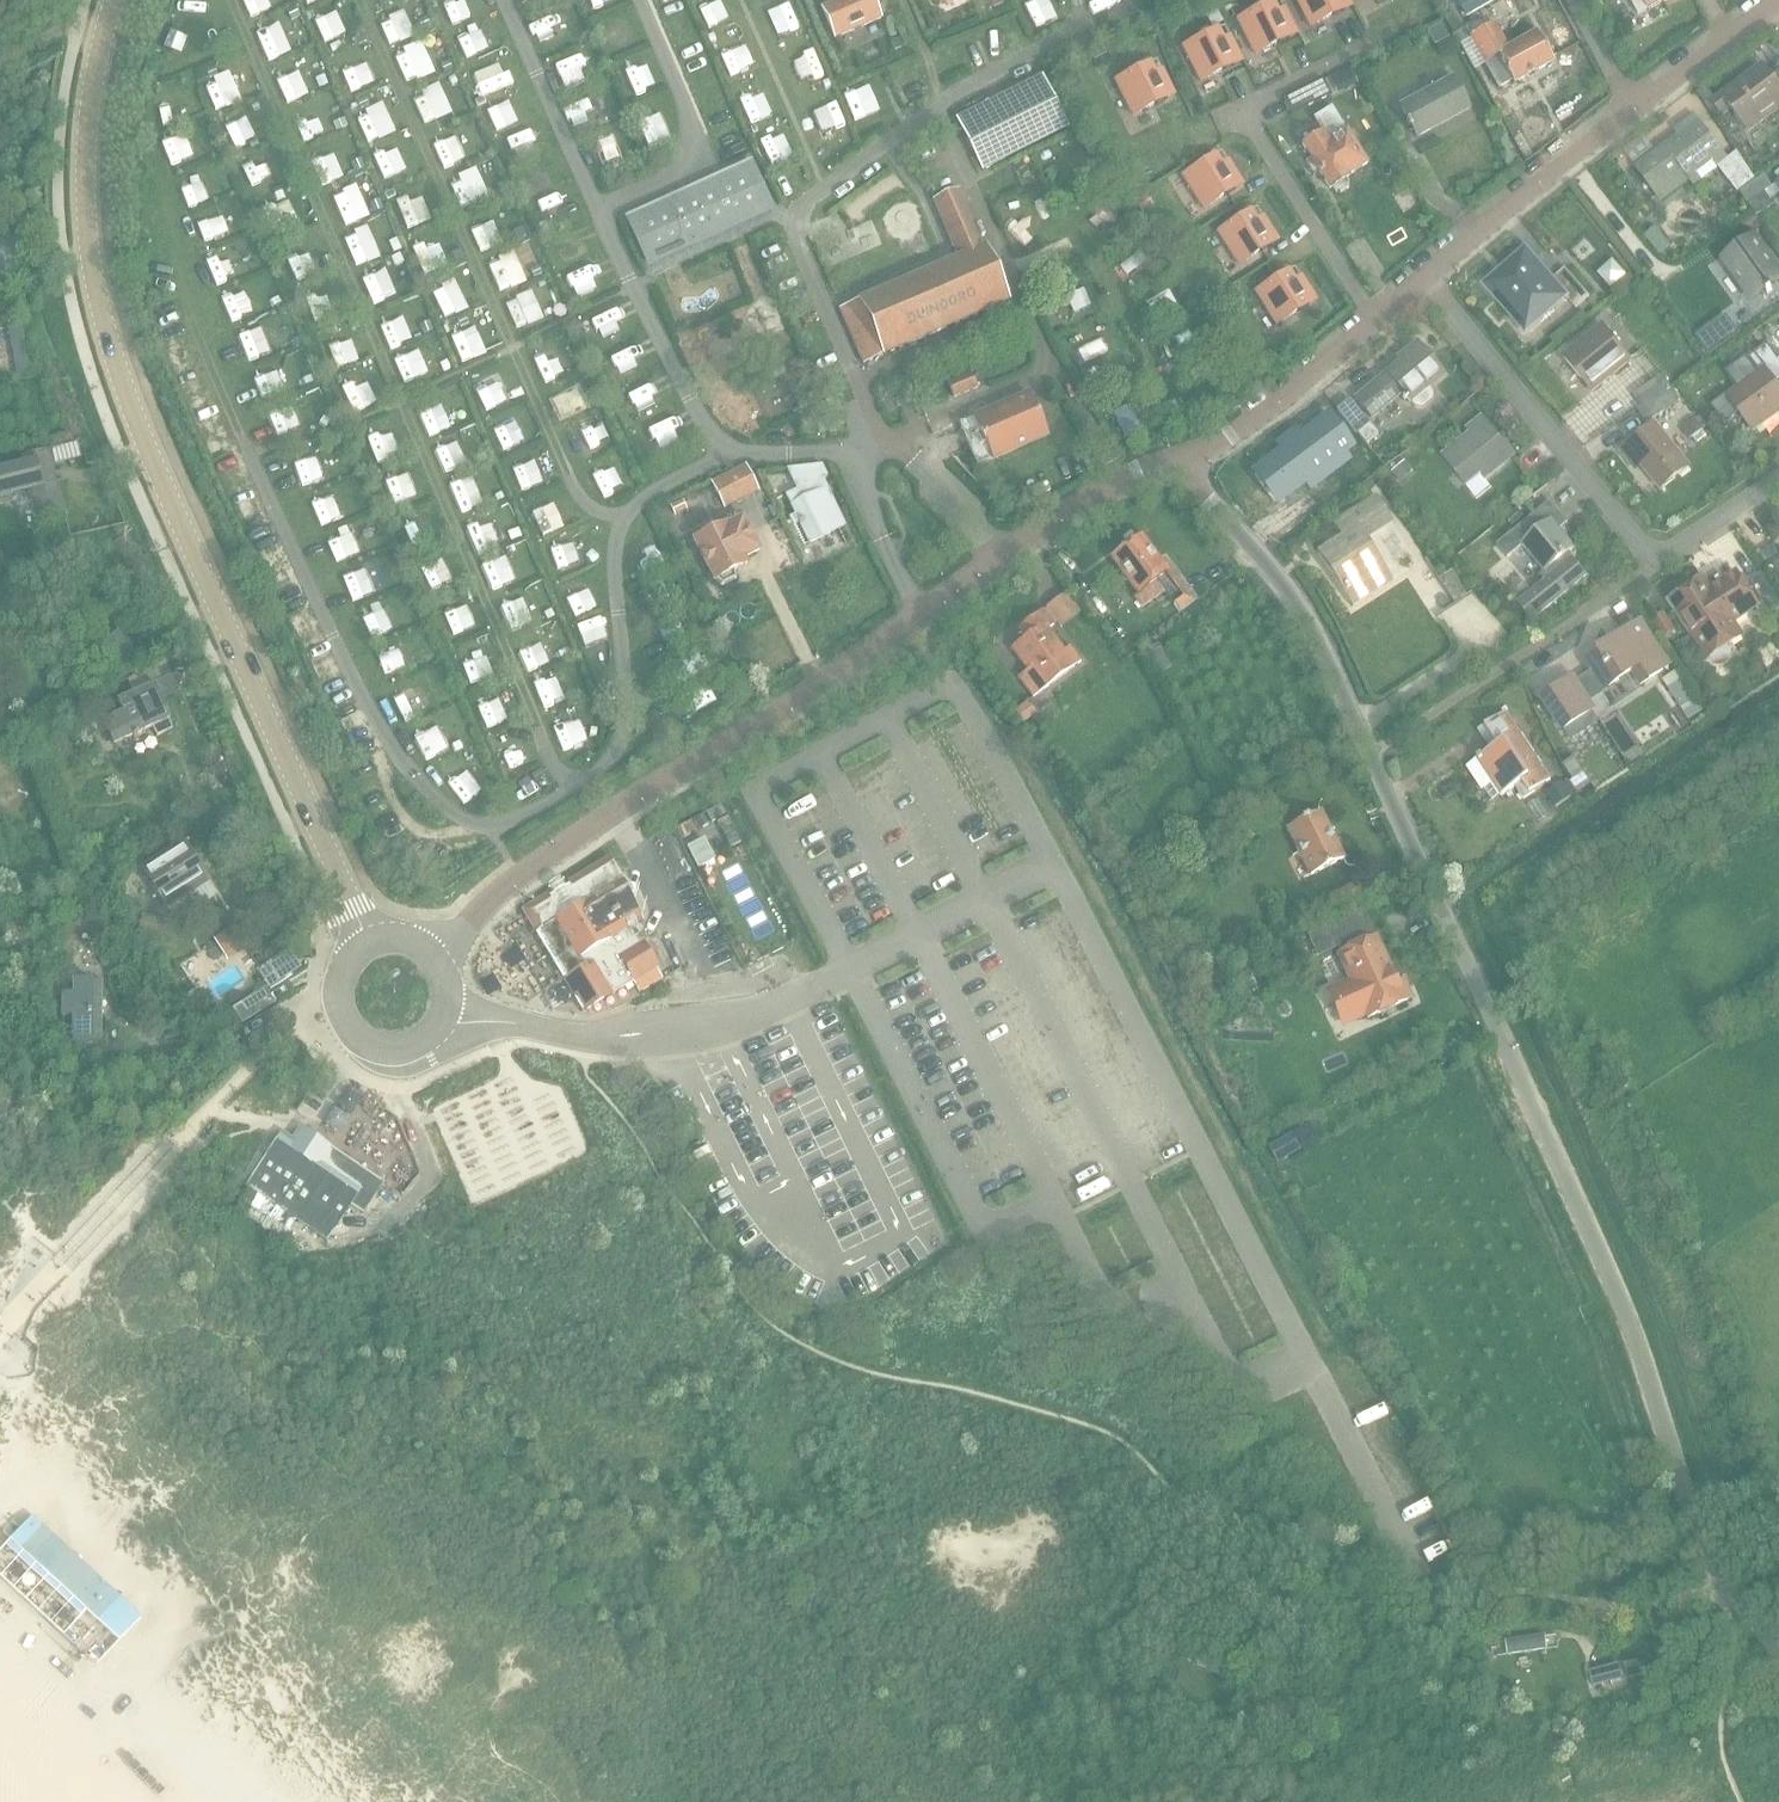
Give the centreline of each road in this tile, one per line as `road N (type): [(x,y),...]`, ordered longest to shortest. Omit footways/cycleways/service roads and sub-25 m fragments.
road 1 (tertiary): [(367,943),(116,372),(99,311),(84,163),(91,87),(113,0)]
road 2 (unclassified): [(433,956),(496,891),(912,622),(1082,498),(1172,458)]
road 3 (unclassified): [(1778,1651),(1729,1587),(1693,1516),(1615,1296),(1436,901)]
road 4 (residential): [(1436,901),(1311,631),(1280,582),(1172,458)]
road 5 (residential): [(1778,480),(1652,563),(1423,277)]
road 6 (residential): [(1172,458),(1225,437),(1423,277)]
road 7 (residential): [(1423,277),(1630,109)]
road 8 (tertiary): [(367,943),(337,980),(337,1004),(354,1034),(398,1048),(430,1034),(443,1014)]
road 9 (residential): [(1630,109),(1775,3)]
road 10 (unclassified): [(584,1038),(443,1014)]
road 11 (residential): [(1575,0),(1630,109)]

